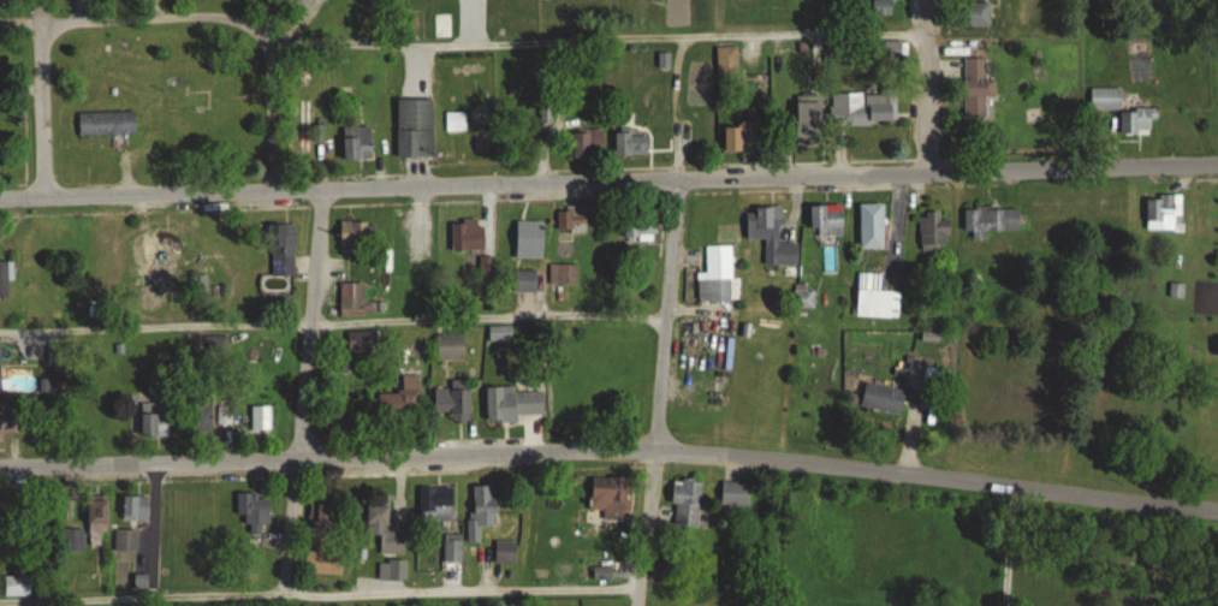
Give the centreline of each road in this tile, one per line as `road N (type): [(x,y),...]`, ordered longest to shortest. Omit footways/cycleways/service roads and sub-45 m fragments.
road 1 (residential): [(0,465),(653,451),(1217,510)]
road 2 (tertiary): [(1217,165),(0,198)]
road 3 (residential): [(323,189),(297,461)]
road 4 (residential): [(653,451),(678,179)]
road 5 (residential): [(40,29),(218,16),(249,26),(271,52)]
road 6 (residential): [(44,198),(38,8)]
road 7 (residential): [(928,174),(926,0)]
road 8 (residential): [(653,451),(634,605)]
road 9 (residential): [(271,52),(274,190)]

